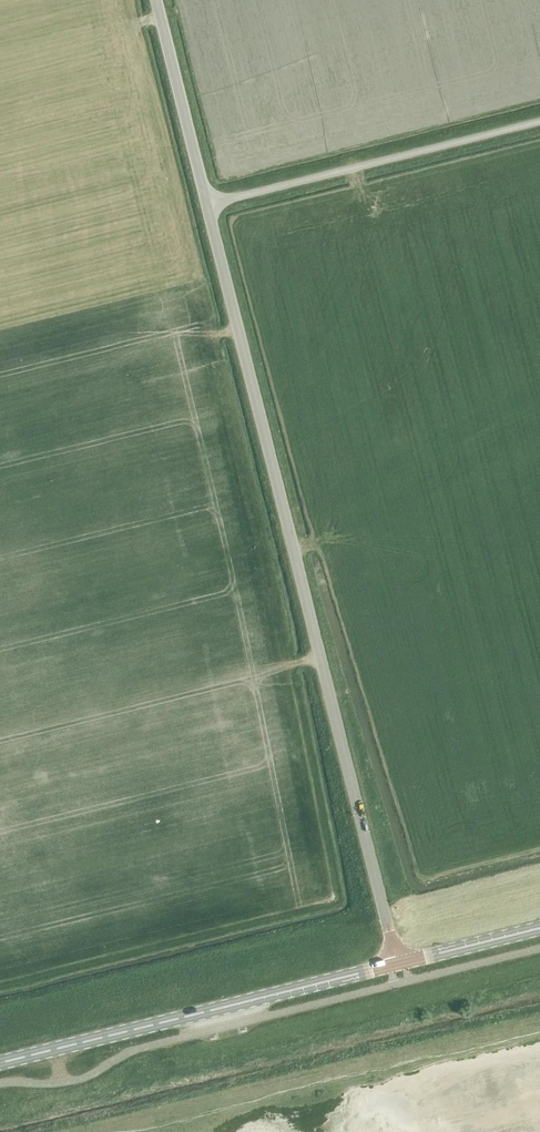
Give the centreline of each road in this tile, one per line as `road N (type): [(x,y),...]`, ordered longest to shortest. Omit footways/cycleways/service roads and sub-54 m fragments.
road 1 (unclassified): [(397,964),(206,204)]
road 2 (secondary): [(0,1063),(397,964)]
road 3 (unclassified): [(206,204),(539,121)]
road 4 (unclassified): [(206,204),(156,0)]
road 5 (secondary): [(397,964),(539,928)]

